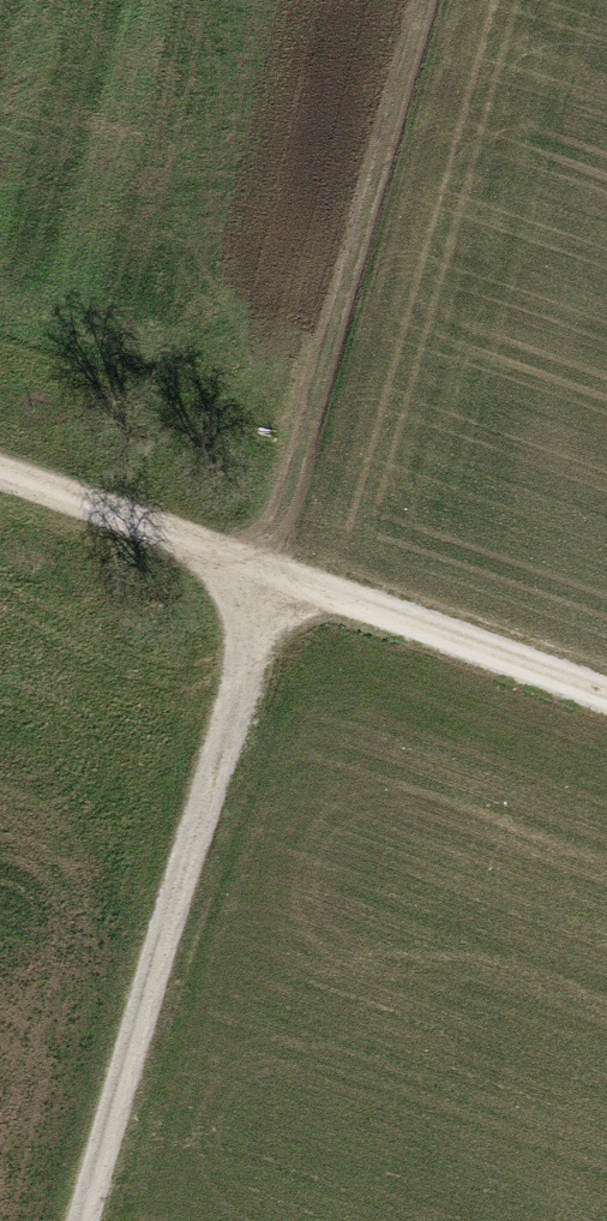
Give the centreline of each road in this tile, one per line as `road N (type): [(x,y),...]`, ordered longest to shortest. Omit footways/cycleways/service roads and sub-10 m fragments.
road 1 (track): [(78,1220),(407,0)]
road 2 (track): [(0,477),(606,703)]

